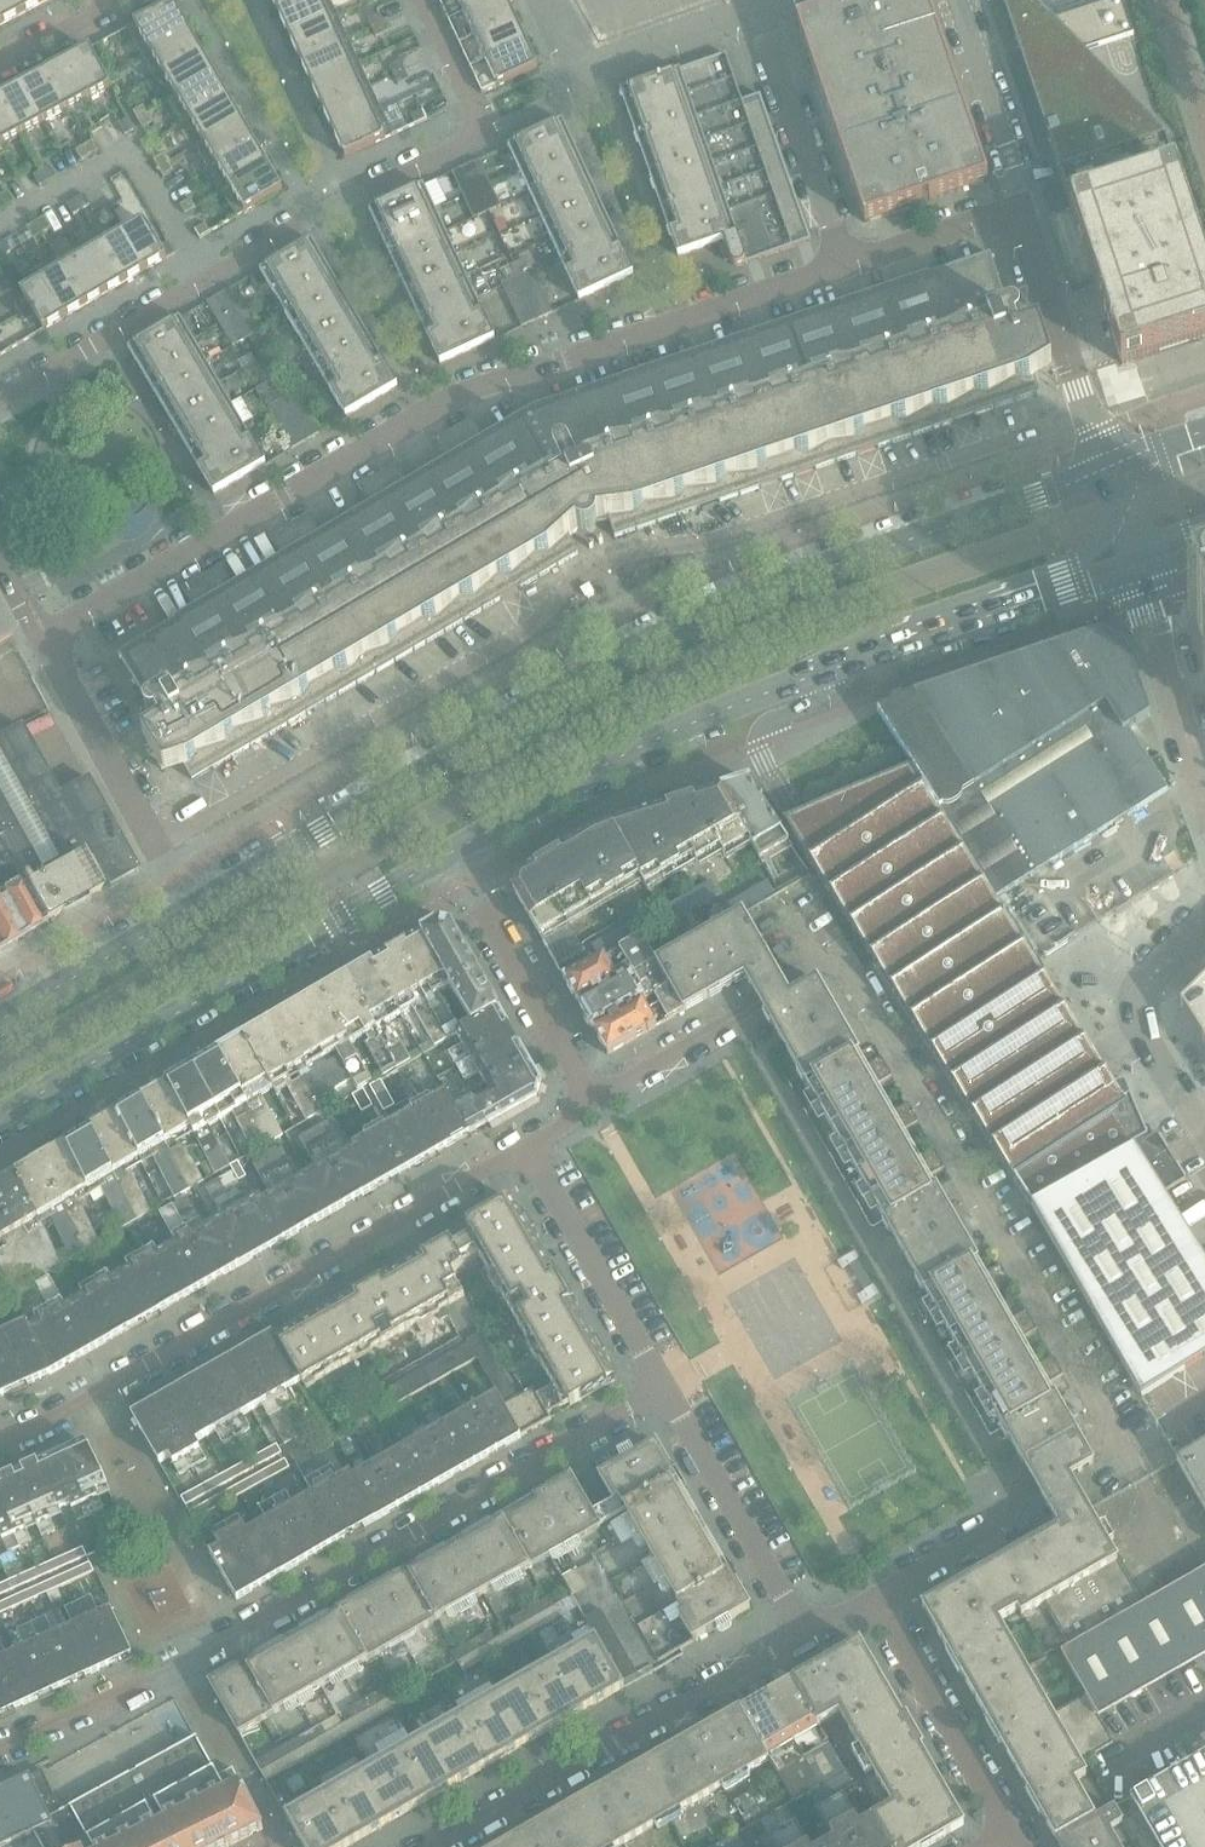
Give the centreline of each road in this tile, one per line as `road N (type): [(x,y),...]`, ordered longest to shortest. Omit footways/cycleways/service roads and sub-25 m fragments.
road 1 (secondary): [(1103,473),(666,633),(190,905)]
road 2 (residential): [(871,1597),(985,1533),(1012,1496),(1109,1438),(1112,1428),(847,969),(821,964),(758,1001)]
road 3 (residential): [(42,640),(490,383),(846,266)]
road 4 (residential): [(0,1749),(188,1662),(663,1386)]
road 5 (secondary): [(450,855),(602,761),(1129,560)]
road 6 (residential): [(424,0),(480,121),(470,139),(348,198),(0,399)]
road 7 (residential): [(525,1148),(105,1392),(0,1440)]
road 8 (secondary): [(0,1116),(450,855)]
road 9 (residential): [(436,1846),(802,1635)]
road 10 (residential): [(42,640),(190,905)]
road 11 (residential): [(802,1635),(663,1386)]
road 12 (residential): [(589,1099),(450,855)]
road 13 (residential): [(846,266),(761,3)]
road 14 (residential): [(663,1386),(525,1148)]
road 15 (residential): [(1103,473),(1025,212)]
road 16 (residential): [(1003,1828),(871,1597)]
road 17 (residential): [(1204,1127),(1130,1013),(1204,924)]
road 18 (residential): [(1204,789),(1129,560)]
road 19 (residential): [(1025,212),(959,0)]
road 20 (secondary): [(190,905),(0,1017)]
road 21 (residential): [(589,1099),(758,1001)]
road 22 (residential): [(846,266),(1025,212)]
road 23 (residential): [(0,63),(117,0)]

